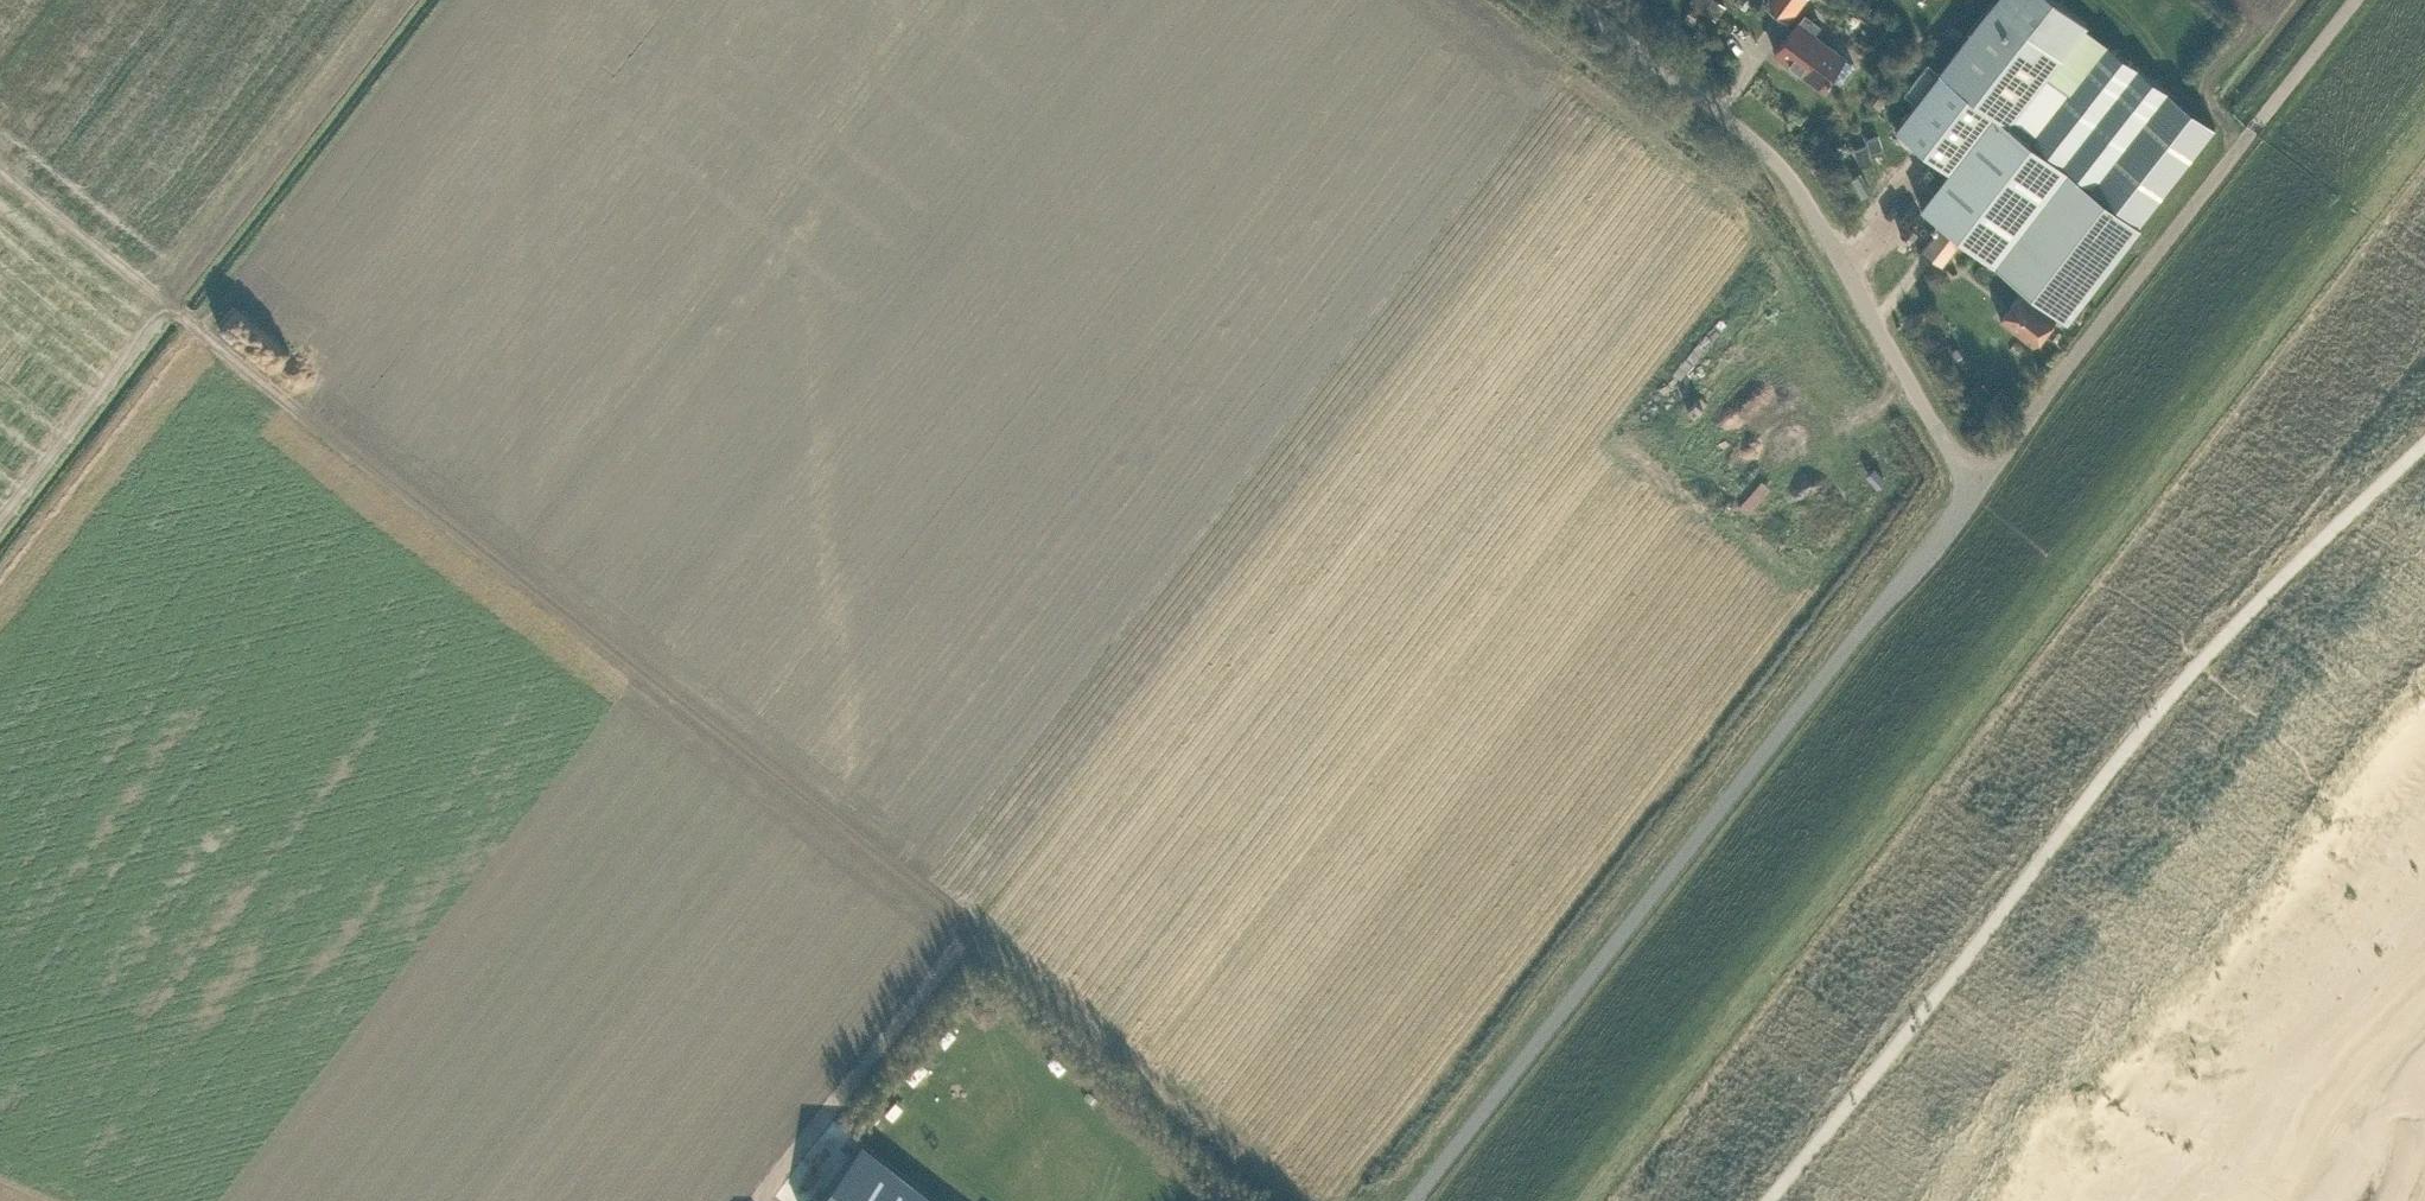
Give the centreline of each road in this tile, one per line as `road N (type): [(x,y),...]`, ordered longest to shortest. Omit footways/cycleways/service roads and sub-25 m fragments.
road 1 (track): [(1307,1200),(187,331),(449,0)]
road 2 (unclassified): [(1418,1200),(1982,482)]
road 3 (unclassified): [(1982,482),(1953,457),(1805,208),(1761,153),(1566,0)]
road 4 (unclassified): [(1982,482),(2357,0)]
road 5 (track): [(1463,0),(1726,201),(1771,246)]

